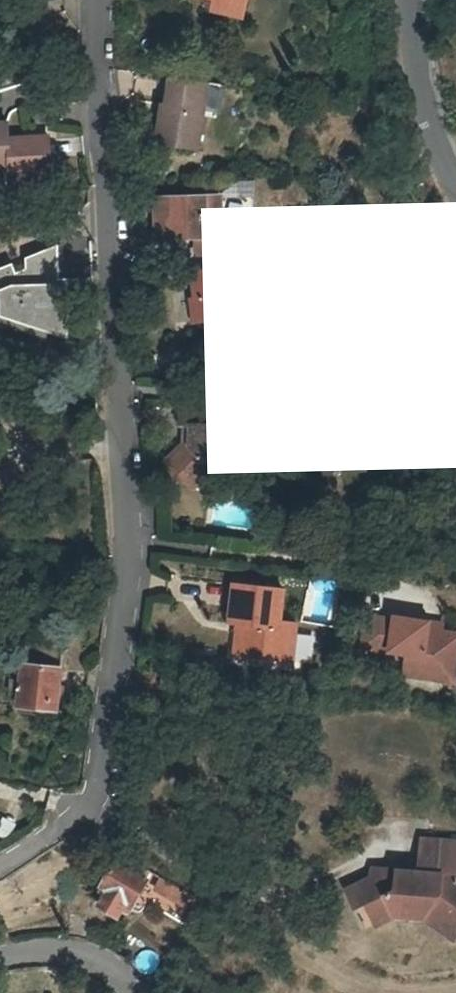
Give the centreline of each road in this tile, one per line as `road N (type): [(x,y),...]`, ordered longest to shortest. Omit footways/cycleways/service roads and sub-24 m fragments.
road 1 (residential): [(102,0),(129,538),(106,771),(69,820),(0,860)]
road 2 (residential): [(455,188),(416,91),(404,0)]
road 3 (residential): [(0,957),(71,953),(95,961),(129,992)]

